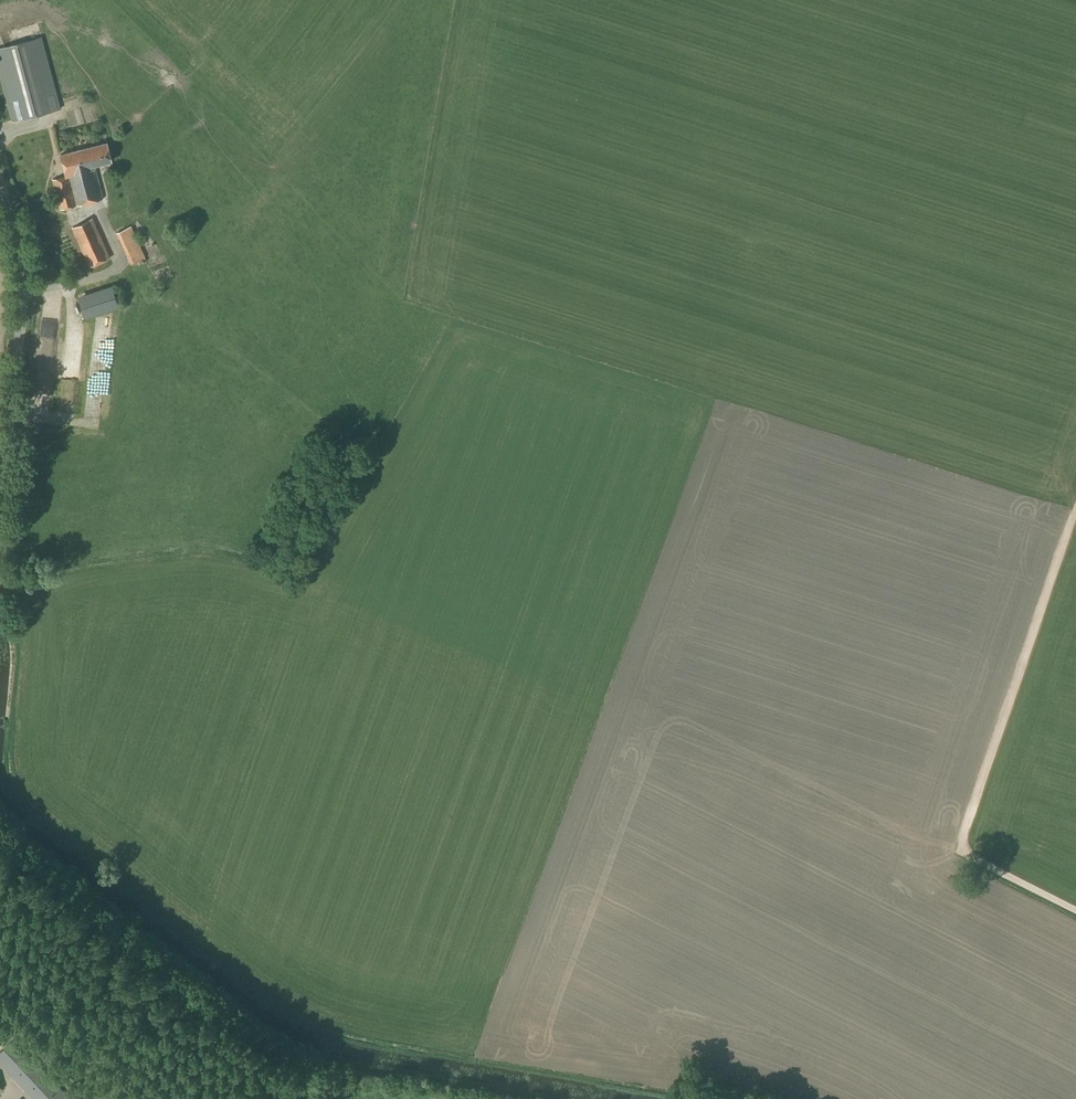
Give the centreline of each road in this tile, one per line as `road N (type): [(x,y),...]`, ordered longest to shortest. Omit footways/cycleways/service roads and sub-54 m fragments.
road 1 (unclassified): [(0,491),(20,288),(0,185)]

